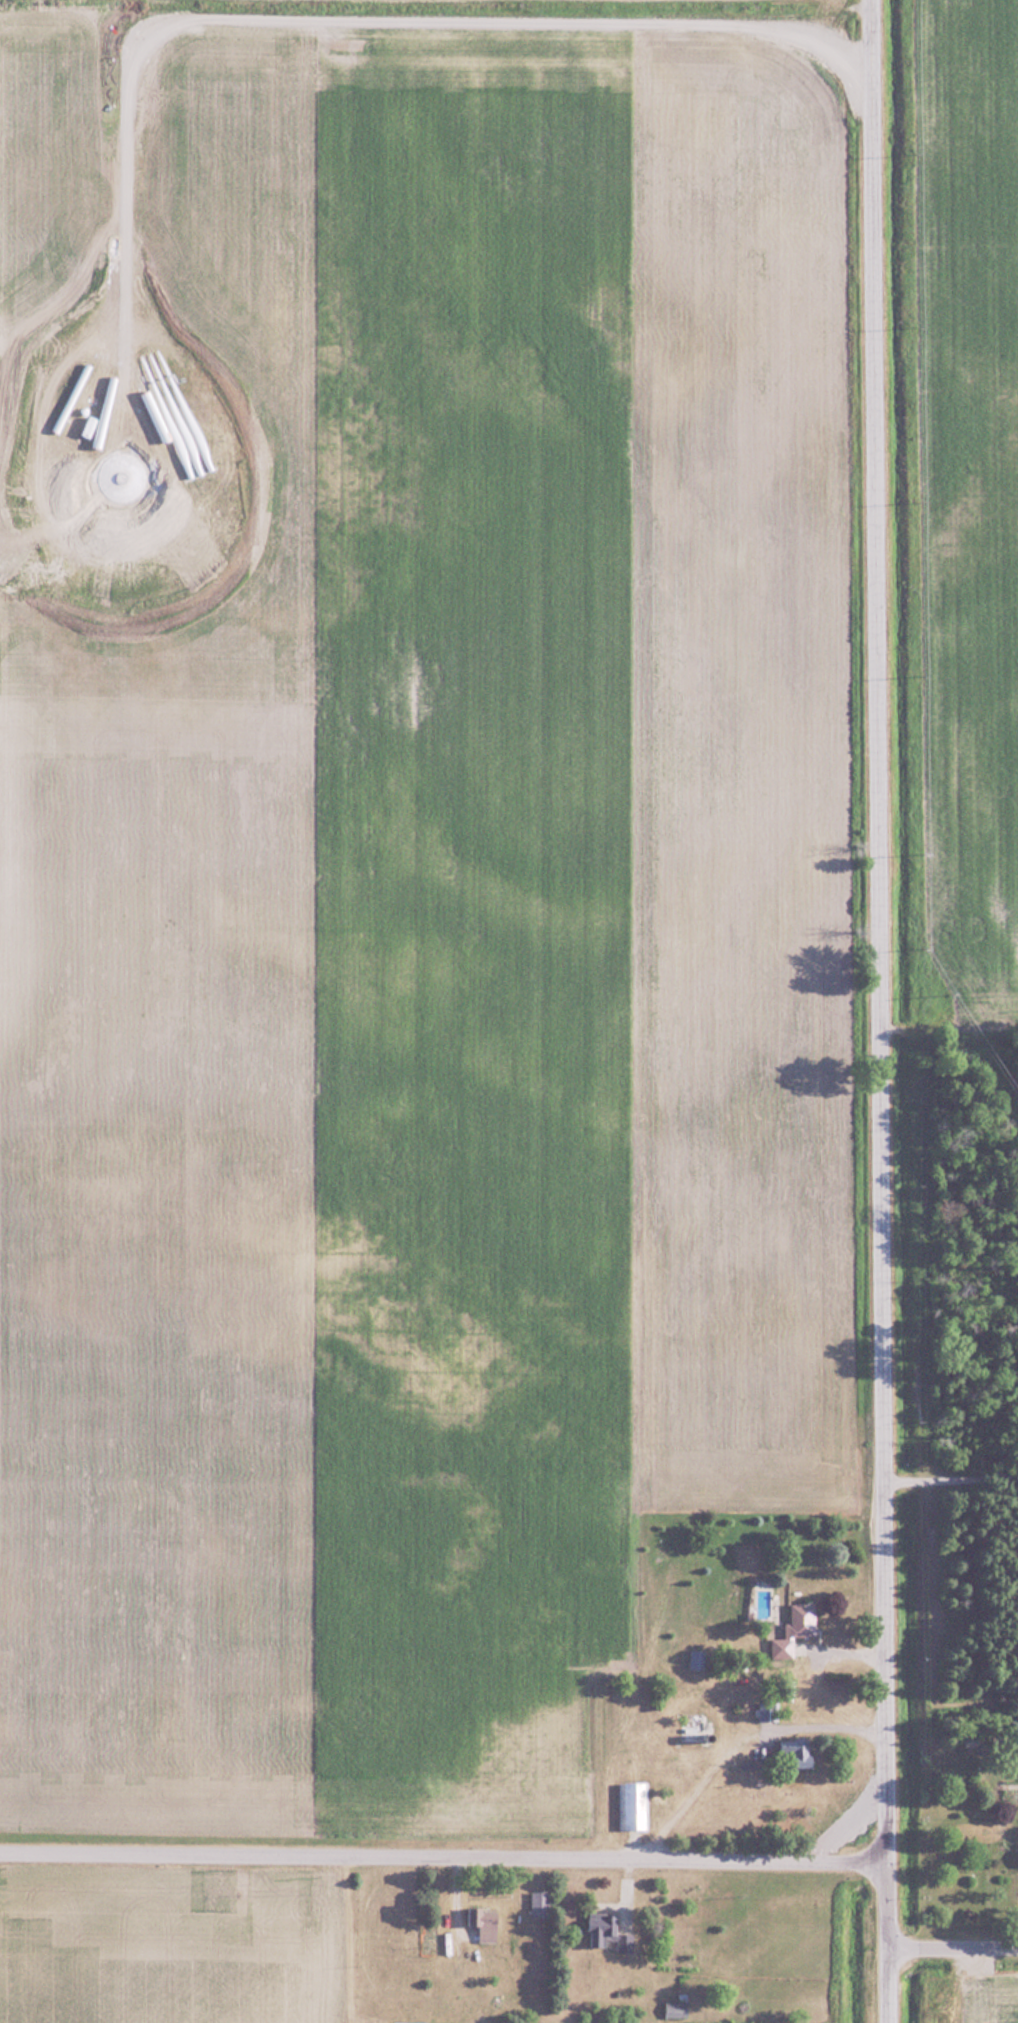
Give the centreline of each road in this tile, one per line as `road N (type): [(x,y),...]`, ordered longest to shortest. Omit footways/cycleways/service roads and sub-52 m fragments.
road 1 (residential): [(889,1870),(874,0)]
road 2 (residential): [(889,1870),(0,1859)]
road 3 (residential): [(890,2022),(889,1870)]
road 4 (residential): [(891,1955),(1017,1954)]

